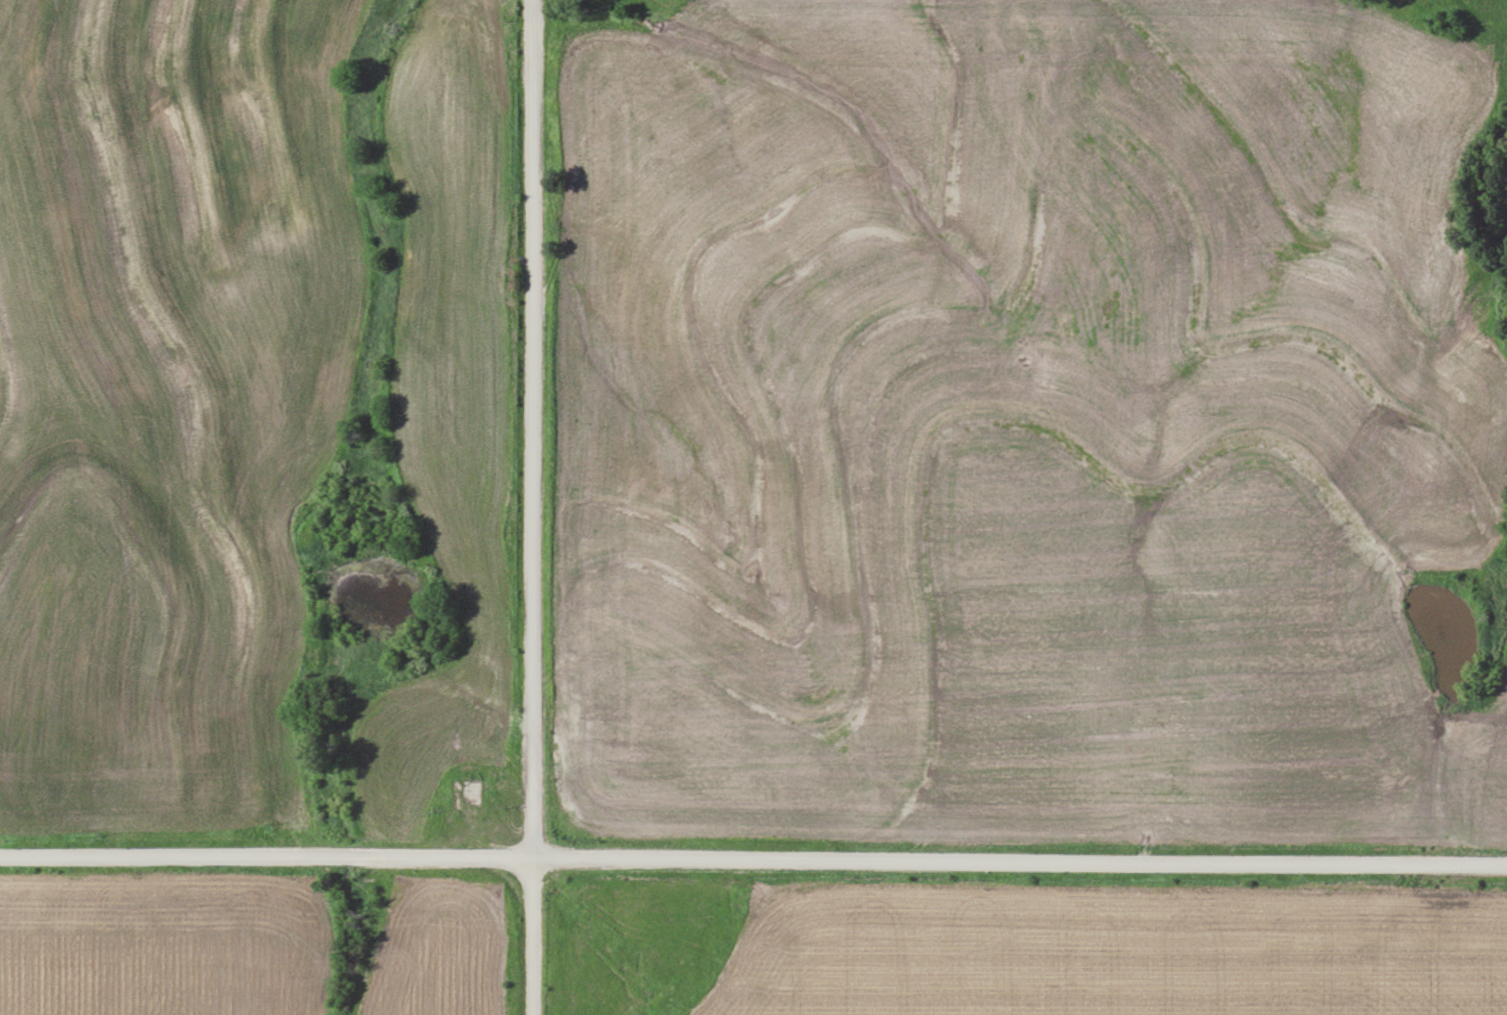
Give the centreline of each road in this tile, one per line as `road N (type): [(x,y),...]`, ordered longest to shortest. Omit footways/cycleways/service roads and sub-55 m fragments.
road 1 (residential): [(0,857),(1506,867)]
road 2 (residential): [(529,1014),(531,0)]

